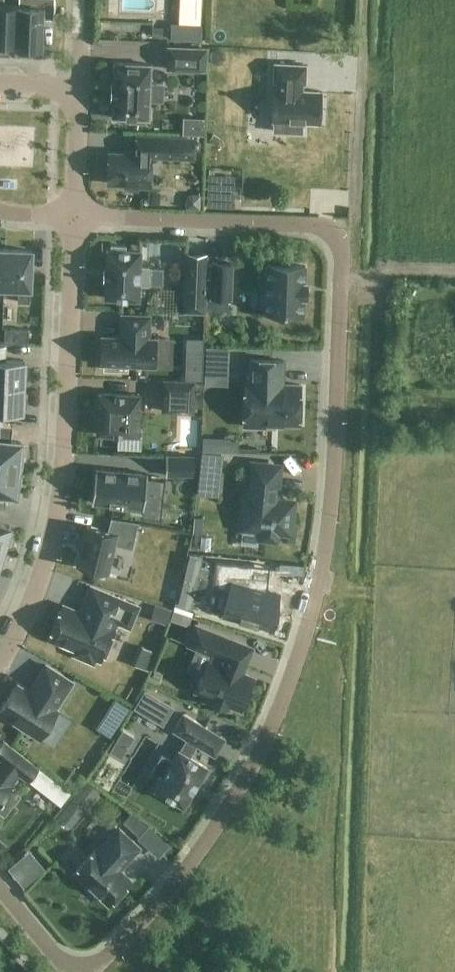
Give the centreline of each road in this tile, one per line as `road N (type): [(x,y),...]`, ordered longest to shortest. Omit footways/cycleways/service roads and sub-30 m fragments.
road 1 (residential): [(0,889),(60,963),(81,970),(100,964),(172,888),(250,774),(297,663),(326,548),(343,257),(336,236)]
road 2 (residential): [(74,216),(59,516),(36,599),(0,663)]
road 3 (residential): [(336,236),(317,225),(74,216)]
road 4 (unclassified): [(336,236),(355,214),(363,0)]
road 5 (residential): [(78,87),(74,216)]

